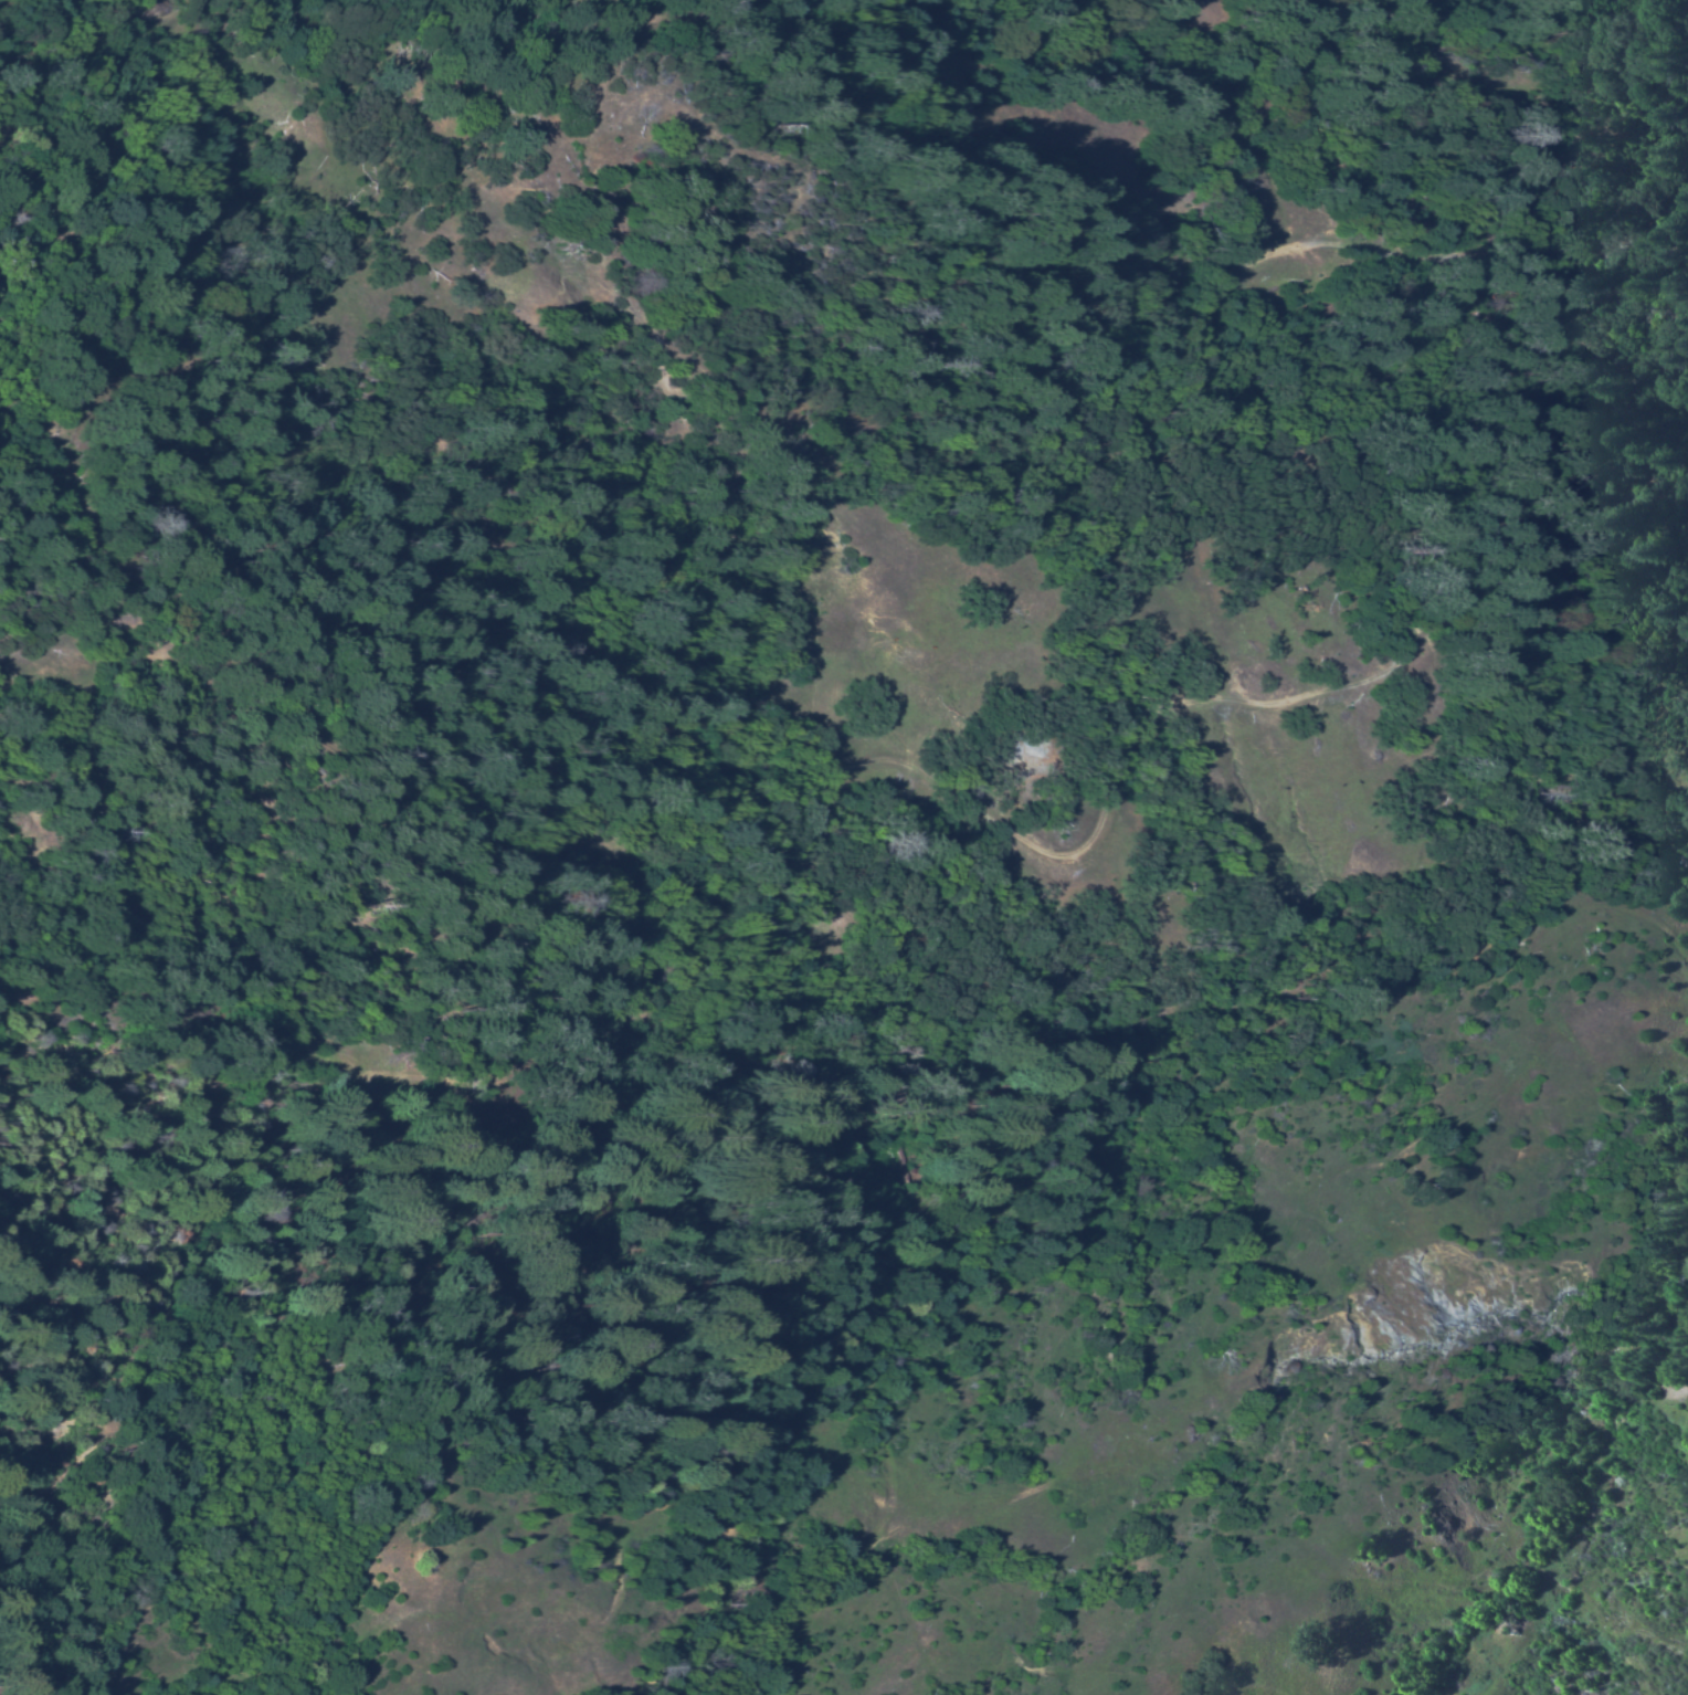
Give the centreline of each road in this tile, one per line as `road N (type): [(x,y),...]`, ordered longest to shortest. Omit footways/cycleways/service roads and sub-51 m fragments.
road 1 (track): [(526,1035),(772,962),(862,872),(975,866),(1096,889),(1150,848),(1216,739),(1384,709),(1445,666),(1463,630),(1415,534),(1246,462),(1186,389),(1186,352),(1361,183),(1595,183),(1687,144)]

